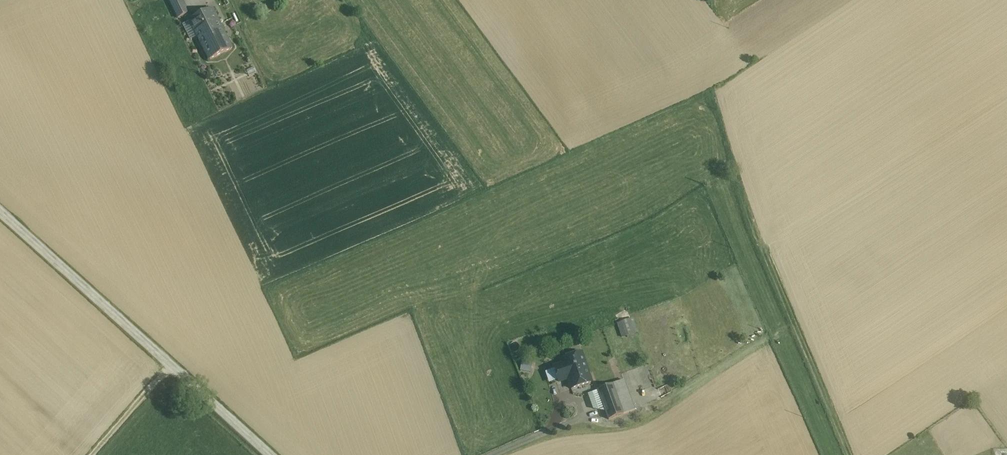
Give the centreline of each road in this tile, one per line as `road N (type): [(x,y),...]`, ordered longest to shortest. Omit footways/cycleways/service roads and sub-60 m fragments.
road 1 (unclassified): [(270,454),(0,211)]

